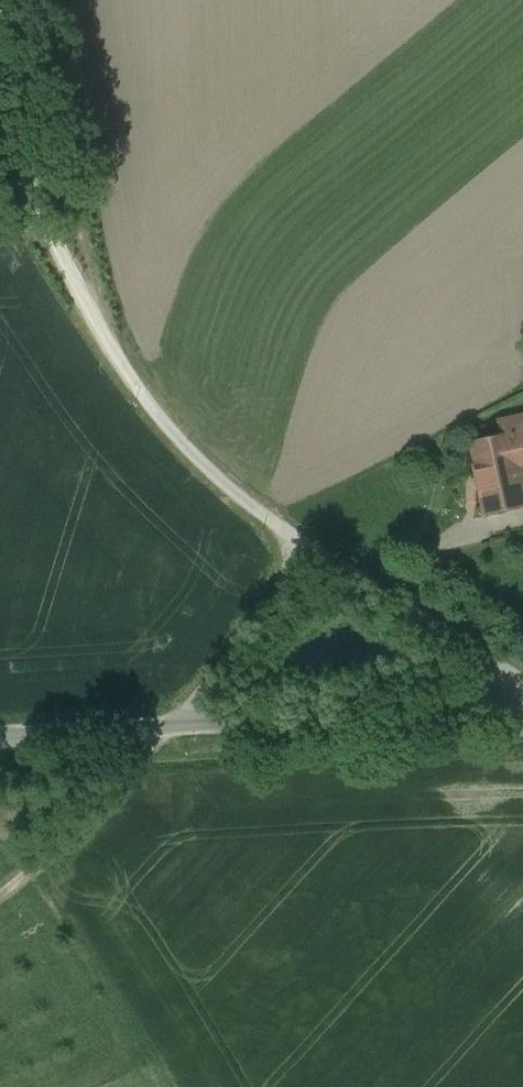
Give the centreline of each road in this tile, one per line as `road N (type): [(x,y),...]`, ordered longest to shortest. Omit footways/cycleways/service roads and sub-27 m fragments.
road 1 (unclassified): [(522,687),(313,549),(173,726)]
road 2 (unclassified): [(522,706),(173,726)]
road 3 (track): [(173,726),(0,896)]
road 4 (unclassified): [(173,726),(0,736)]

